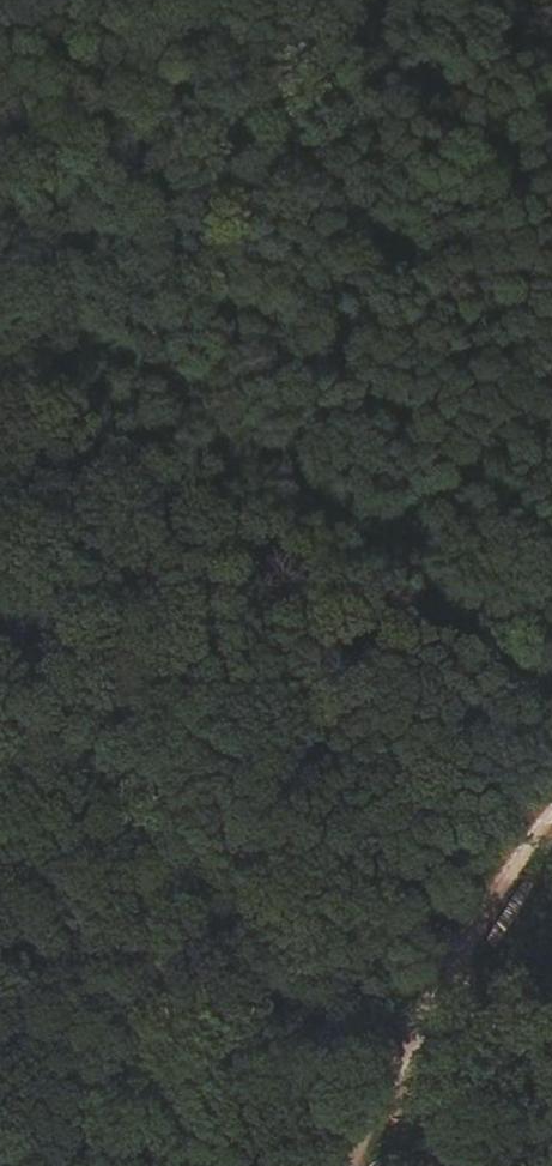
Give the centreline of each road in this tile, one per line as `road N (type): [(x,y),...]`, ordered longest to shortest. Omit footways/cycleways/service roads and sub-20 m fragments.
road 1 (track): [(354,1165),(416,1017),(524,842),(551,814)]

